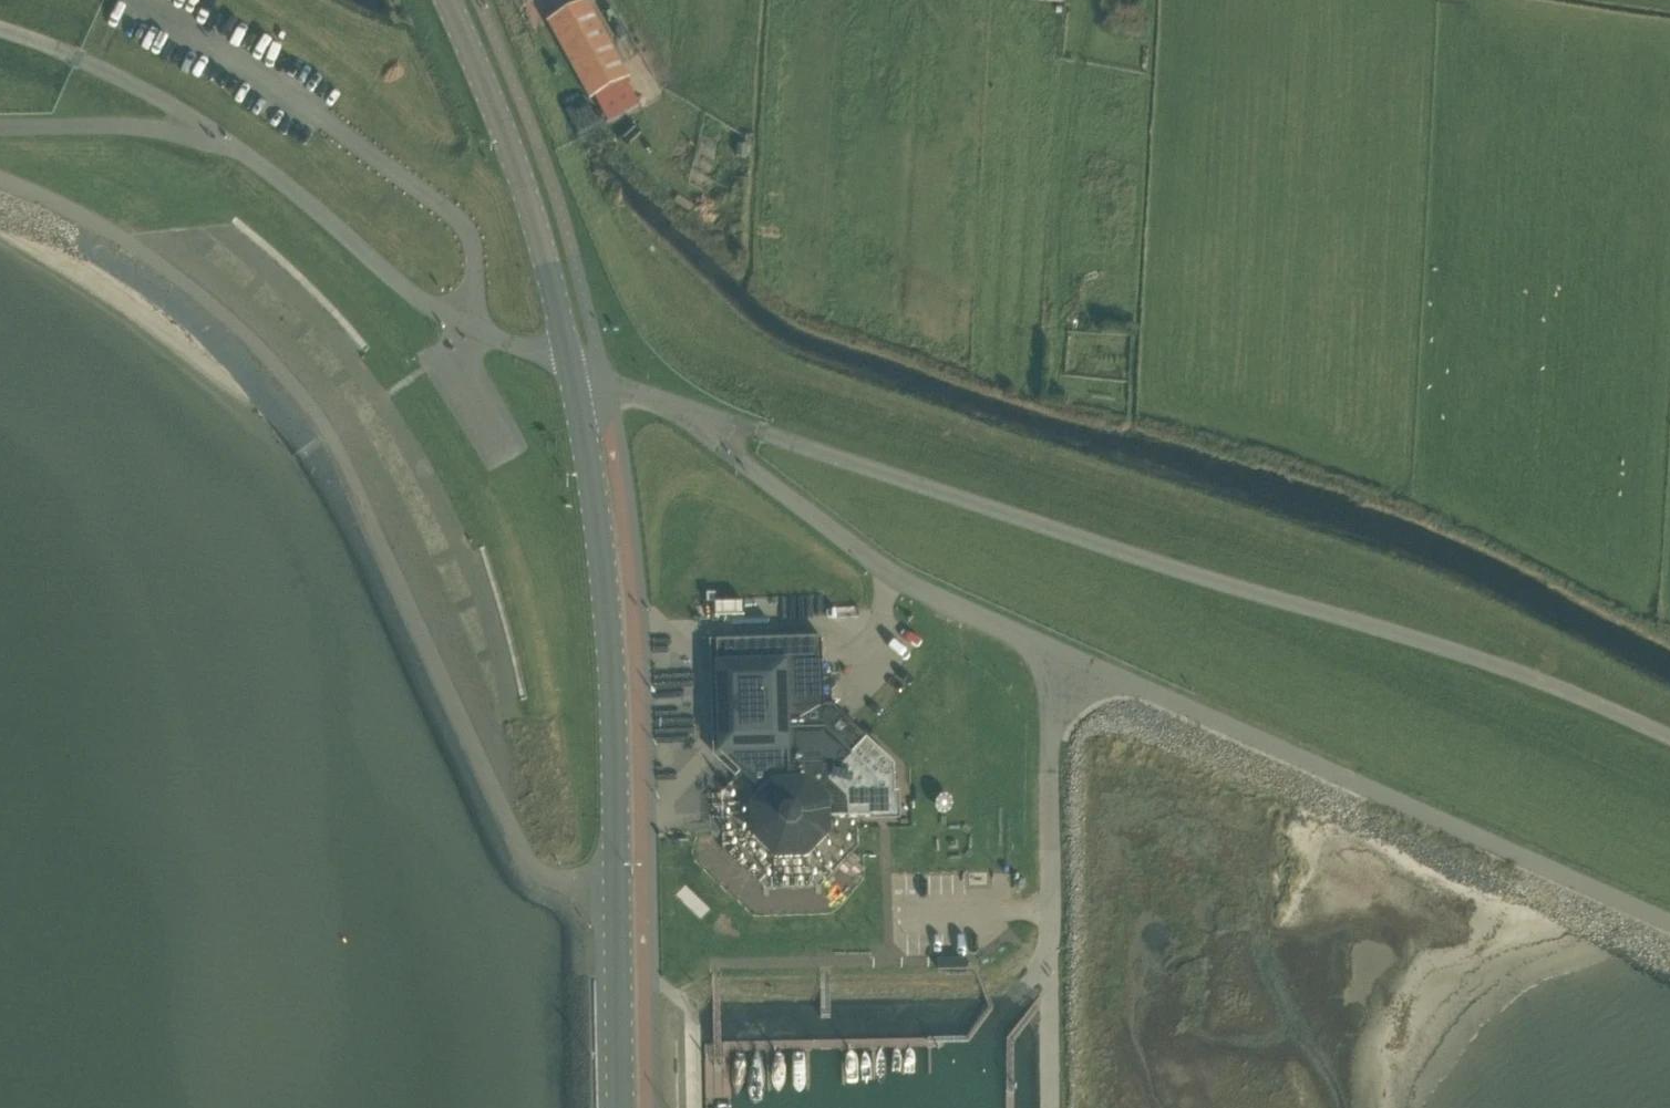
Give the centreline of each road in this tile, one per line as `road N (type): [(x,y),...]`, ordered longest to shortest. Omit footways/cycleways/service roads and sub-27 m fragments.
road 1 (unclassified): [(1669,745),(1483,669),(1195,586),(682,415)]
road 2 (unclassified): [(0,200),(79,232),(173,293),(285,401),(369,520),(525,863),(543,885),(622,907)]
road 3 (secondary): [(622,907),(608,581),(569,363),(510,142),(450,0)]
road 4 (unclassified): [(1050,647),(1669,920)]
road 5 (unclassified): [(467,332),(397,288),(218,138),(100,75),(0,37)]
road 6 (unclassified): [(1055,1107),(1050,647)]
road 7 (unclassified): [(1050,647),(887,568),(682,415)]
road 8 (track): [(0,136),(98,137),(251,163)]
road 9 (secondary): [(622,1107),(622,907)]

